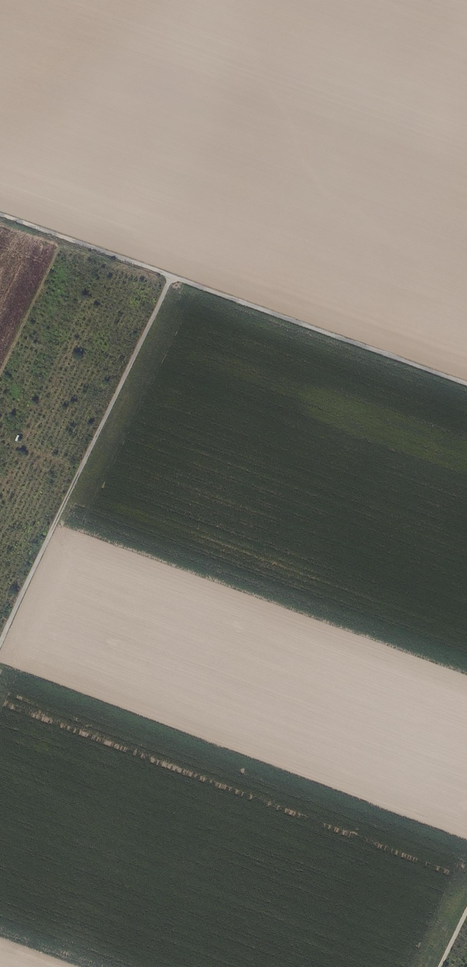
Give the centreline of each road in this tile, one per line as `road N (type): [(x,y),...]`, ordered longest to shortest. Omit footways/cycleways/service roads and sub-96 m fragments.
road 1 (track): [(0,657),(173,281)]
road 2 (track): [(173,281),(466,384)]
road 3 (track): [(0,218),(173,281)]

